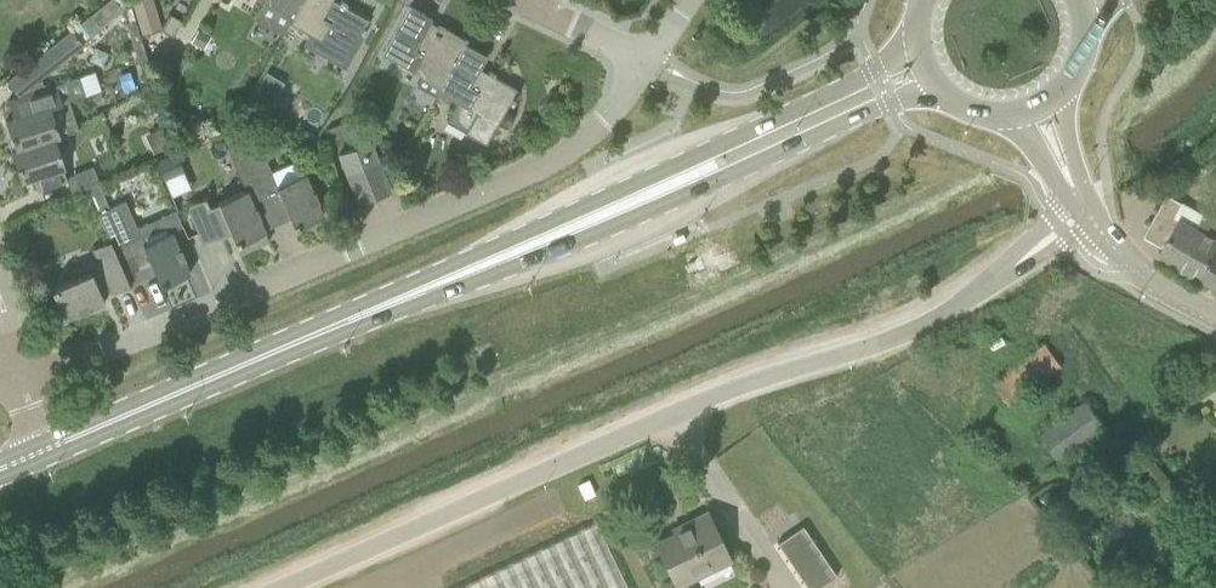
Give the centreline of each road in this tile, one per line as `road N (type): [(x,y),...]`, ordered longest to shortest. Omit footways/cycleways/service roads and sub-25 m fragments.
road 1 (unclassified): [(285,587),(703,399),(902,336),(1017,265)]
road 2 (residential): [(14,384),(513,180),(586,137),(647,59)]
road 3 (primary): [(41,451),(679,182)]
road 4 (primary): [(679,182),(739,169),(944,89)]
road 5 (primary): [(921,48),(726,143),(679,182)]
road 6 (tertiary): [(1215,314),(1150,278),(1093,223)]
road 7 (residential): [(647,59),(525,0)]

